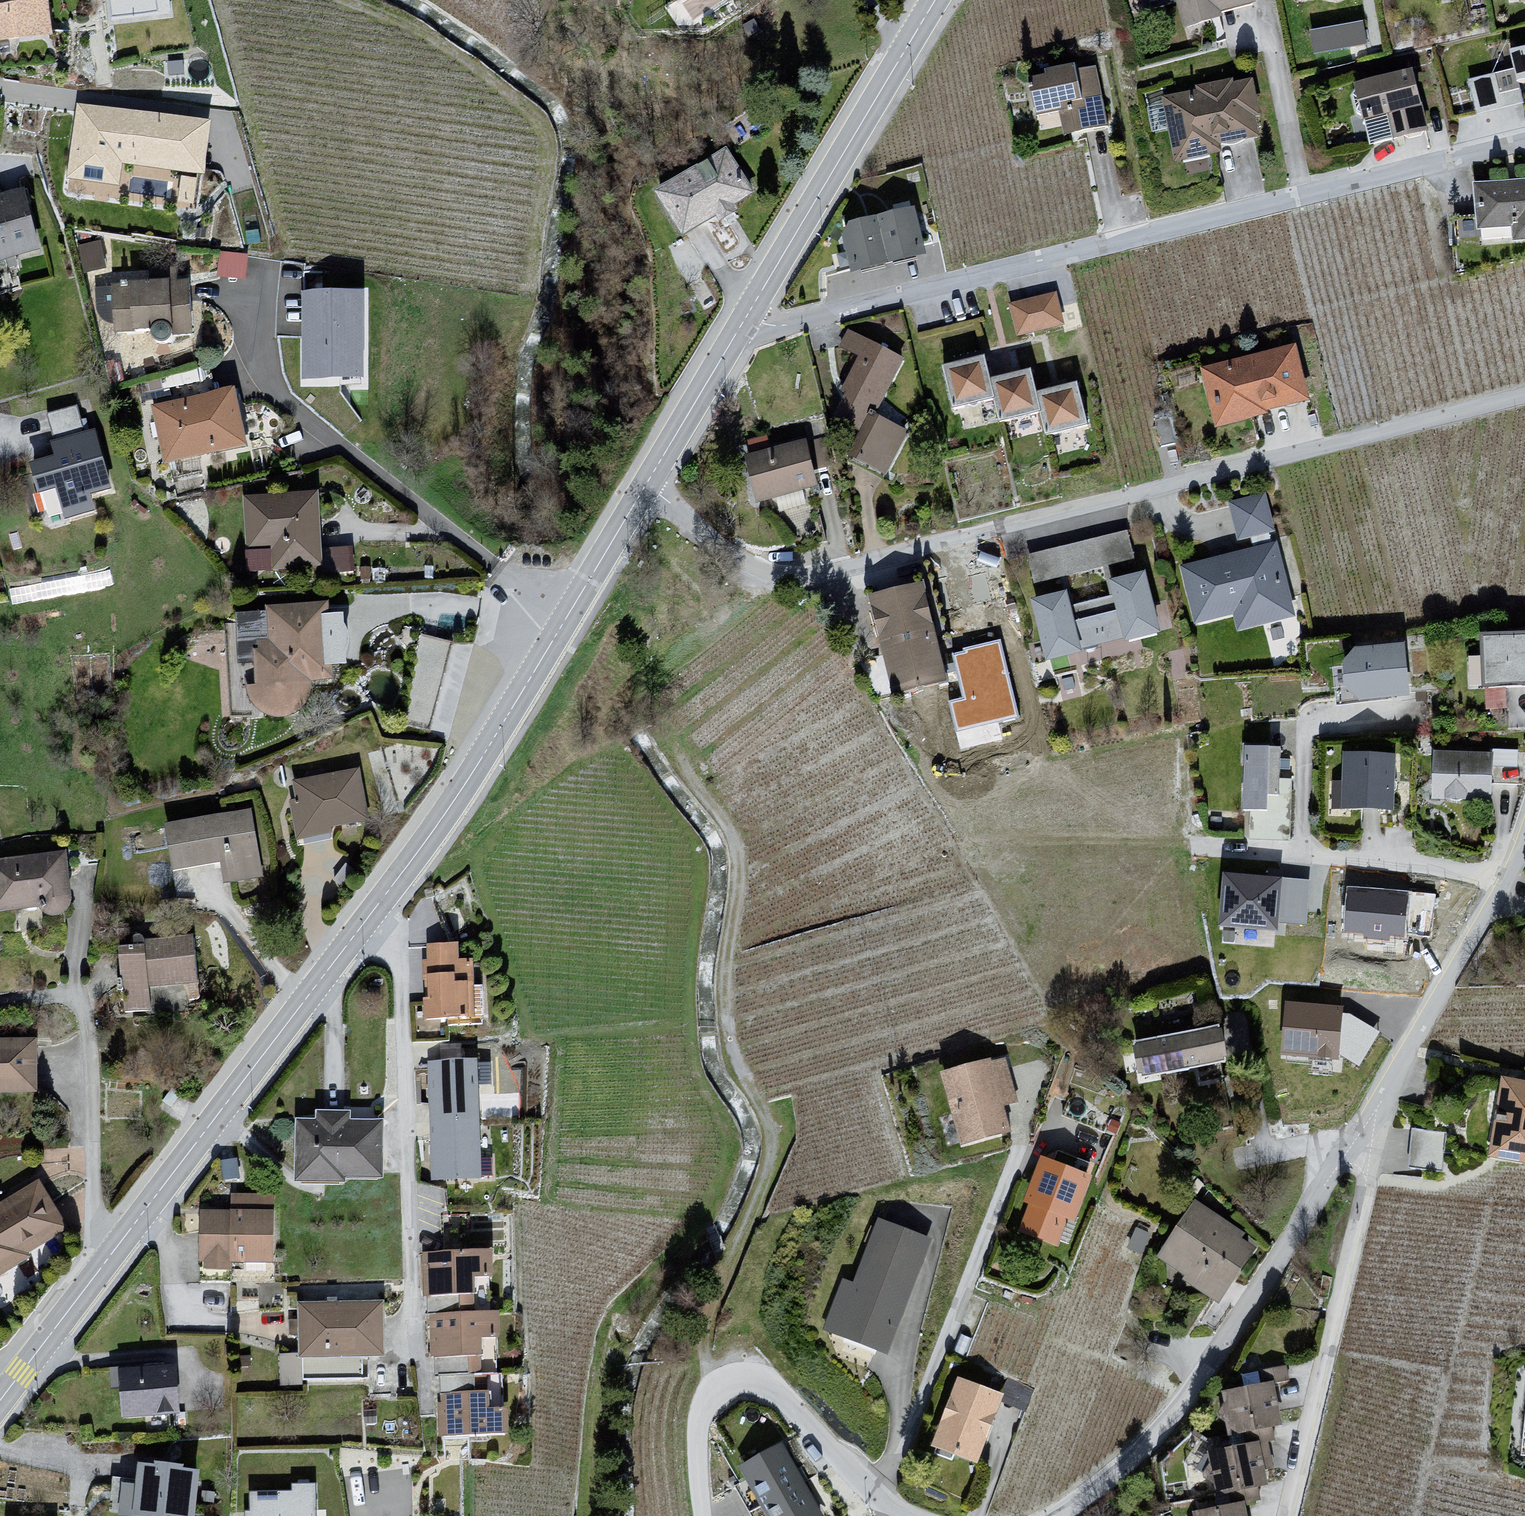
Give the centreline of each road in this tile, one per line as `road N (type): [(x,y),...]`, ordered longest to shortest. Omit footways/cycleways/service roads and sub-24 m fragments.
road 1 (residential): [(645,486),(447,813),(0,1400)]
road 2 (residential): [(645,486),(732,563),(769,582),(822,576),(1524,394)]
road 3 (residential): [(748,316),(786,325),(1524,142)]
road 4 (residential): [(1060,1515),(1180,1407),(1378,1095)]
road 5 (unclassified): [(1281,1515),(1378,1095)]
road 6 (residential): [(703,1515),(696,1440),(703,1402),(715,1387),(744,1377),(781,1394),(823,1444),(910,1515)]
road 7 (residential): [(936,0),(748,316)]
road 8 (residential): [(1378,1095),(1524,840)]
road 9 (residential): [(748,316),(645,486)]

